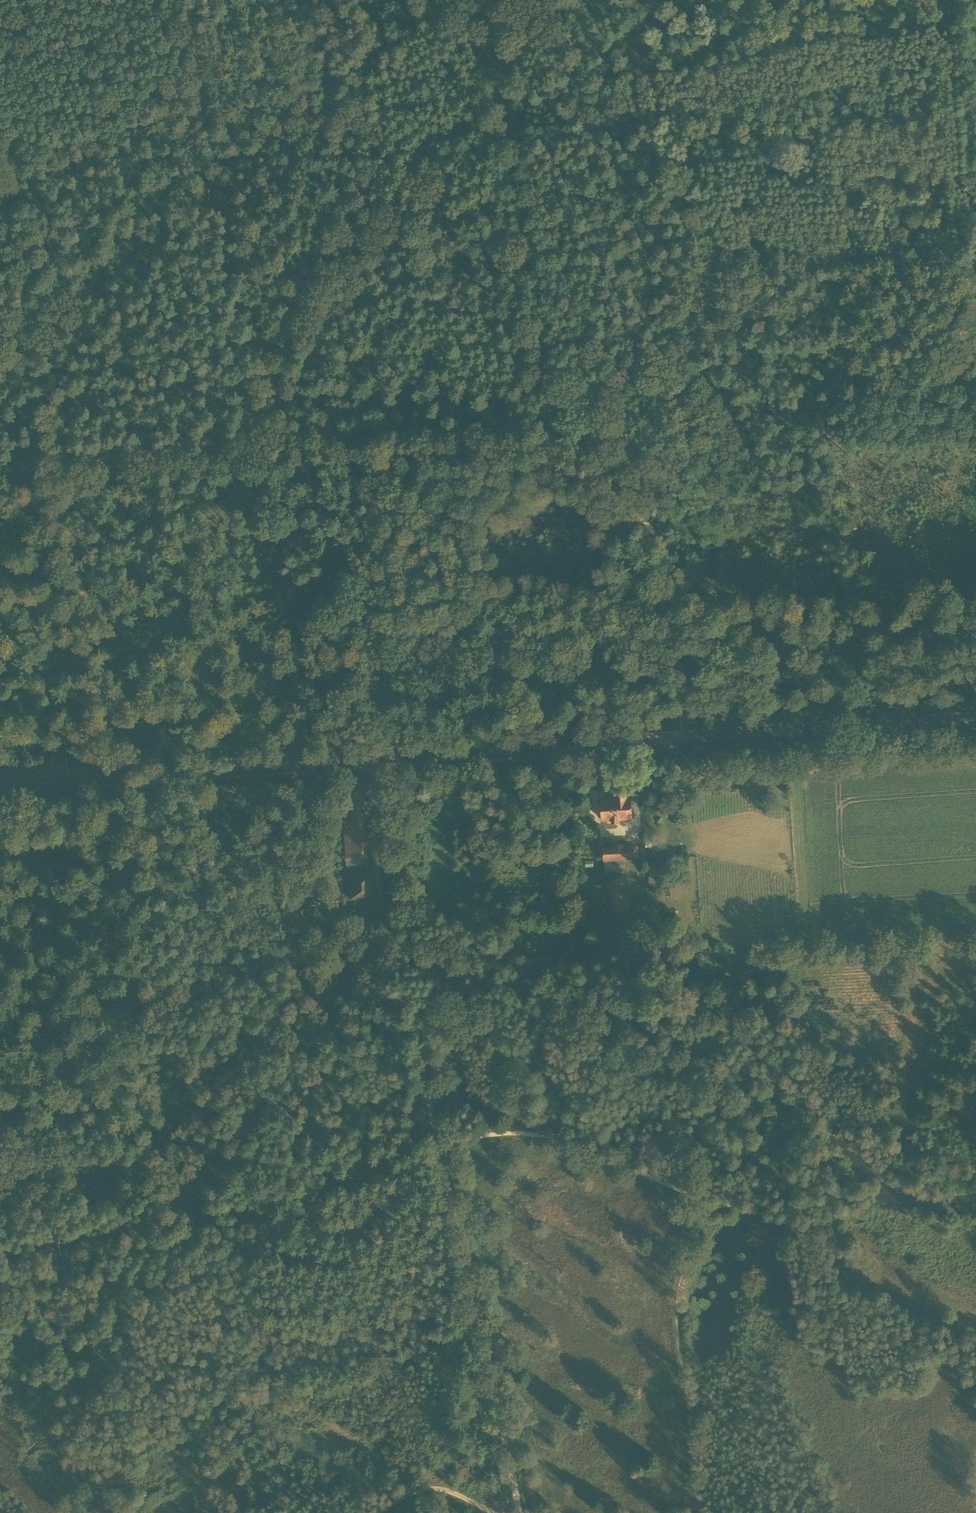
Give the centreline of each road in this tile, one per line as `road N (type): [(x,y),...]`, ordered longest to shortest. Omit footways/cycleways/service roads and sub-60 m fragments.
road 1 (secondary): [(0,779),(975,717)]
road 2 (track): [(0,342),(29,338),(50,351),(64,446),(75,461),(225,456),(367,430)]
road 3 (track): [(569,416),(493,0)]
road 4 (track): [(373,768),(391,927),(439,1142)]
road 5 (track): [(367,430),(381,738),(373,768)]
road 6 (track): [(569,416),(661,542),(678,631),(682,718)]
road 7 (track): [(975,1380),(939,1347),(853,1297),(777,1209),(755,1200),(718,1205)]
road 8 (track): [(718,1205),(548,1136),(439,1142)]
road 9 (track): [(367,430),(569,416)]
road 10 (track): [(478,1319),(521,1512)]
road 11 (track): [(128,956),(114,773)]
road 12 (track): [(439,1142),(478,1319)]
road 13 (track): [(975,753),(797,767)]
road 14 (track): [(975,927),(806,932)]
road 15 (track): [(797,767),(806,932)]
road 16 (track): [(378,1512),(425,1482),(501,1512)]

